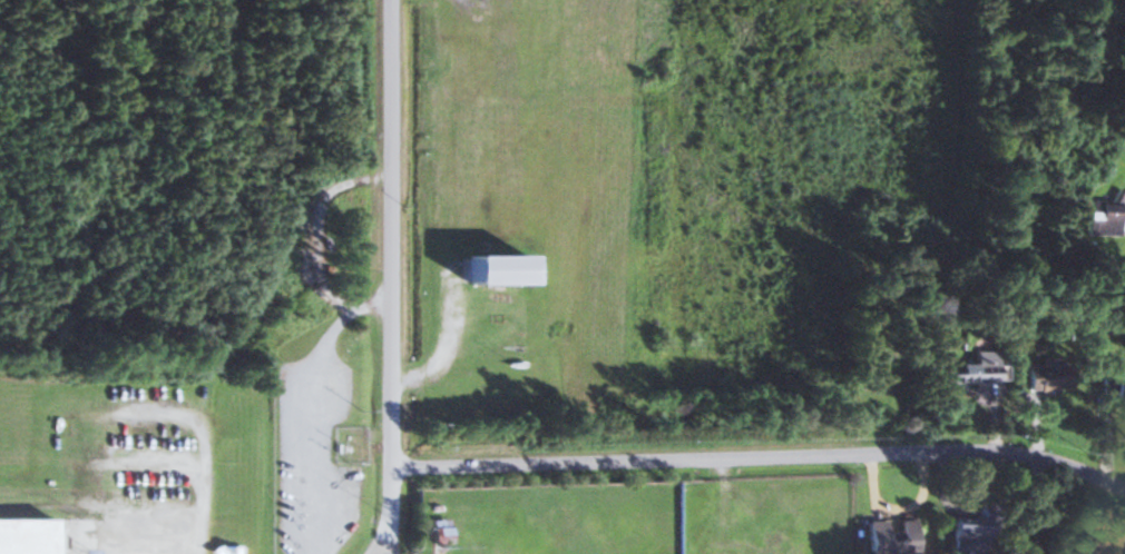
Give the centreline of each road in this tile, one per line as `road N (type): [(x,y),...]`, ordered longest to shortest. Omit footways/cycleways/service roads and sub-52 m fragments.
road 1 (residential): [(1124,488),(1023,455),(979,451),(391,463)]
road 2 (residential): [(391,463),(390,0)]

